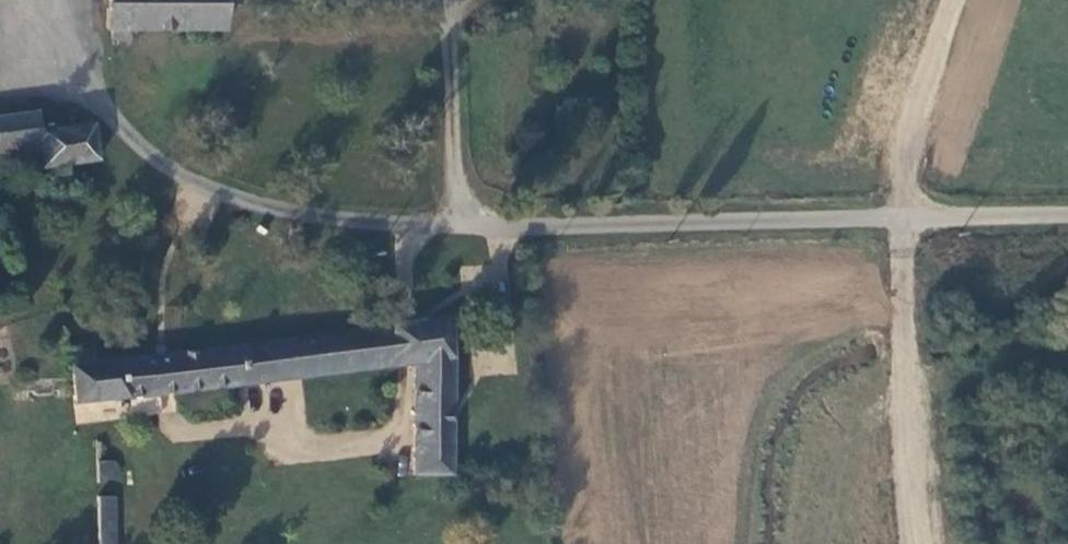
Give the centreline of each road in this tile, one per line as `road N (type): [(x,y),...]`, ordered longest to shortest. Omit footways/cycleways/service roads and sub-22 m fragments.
road 1 (unclassified): [(1067,216),(487,229)]
road 2 (track): [(903,220),(922,543)]

